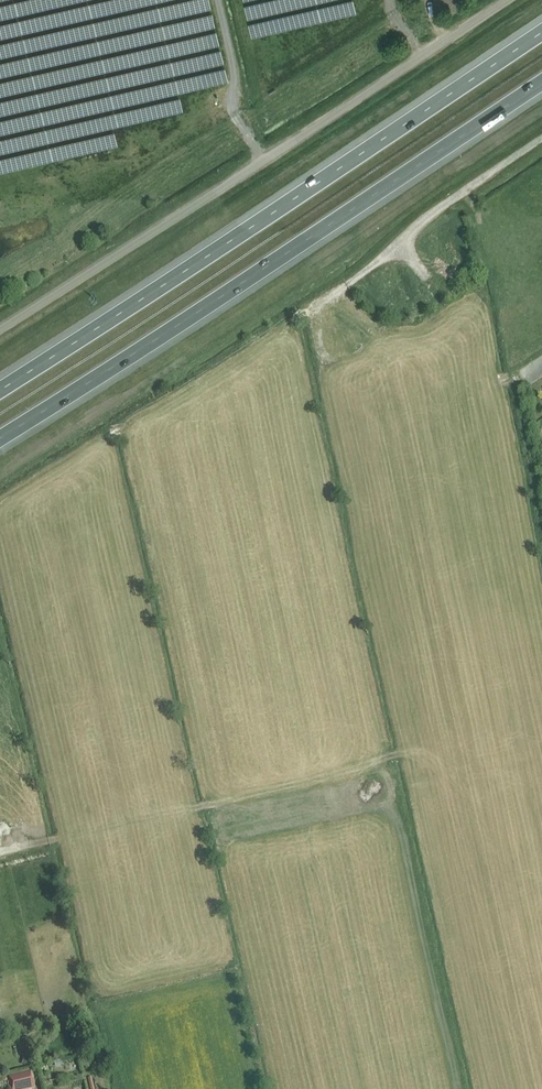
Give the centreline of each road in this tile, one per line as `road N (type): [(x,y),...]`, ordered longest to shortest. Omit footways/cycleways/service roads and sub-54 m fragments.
road 1 (motorway): [(541,32),(0,390)]
road 2 (motorway): [(0,439),(541,82)]
road 3 (unclassified): [(0,327),(506,0)]
road 4 (unclassified): [(404,244),(438,208),(541,137)]

